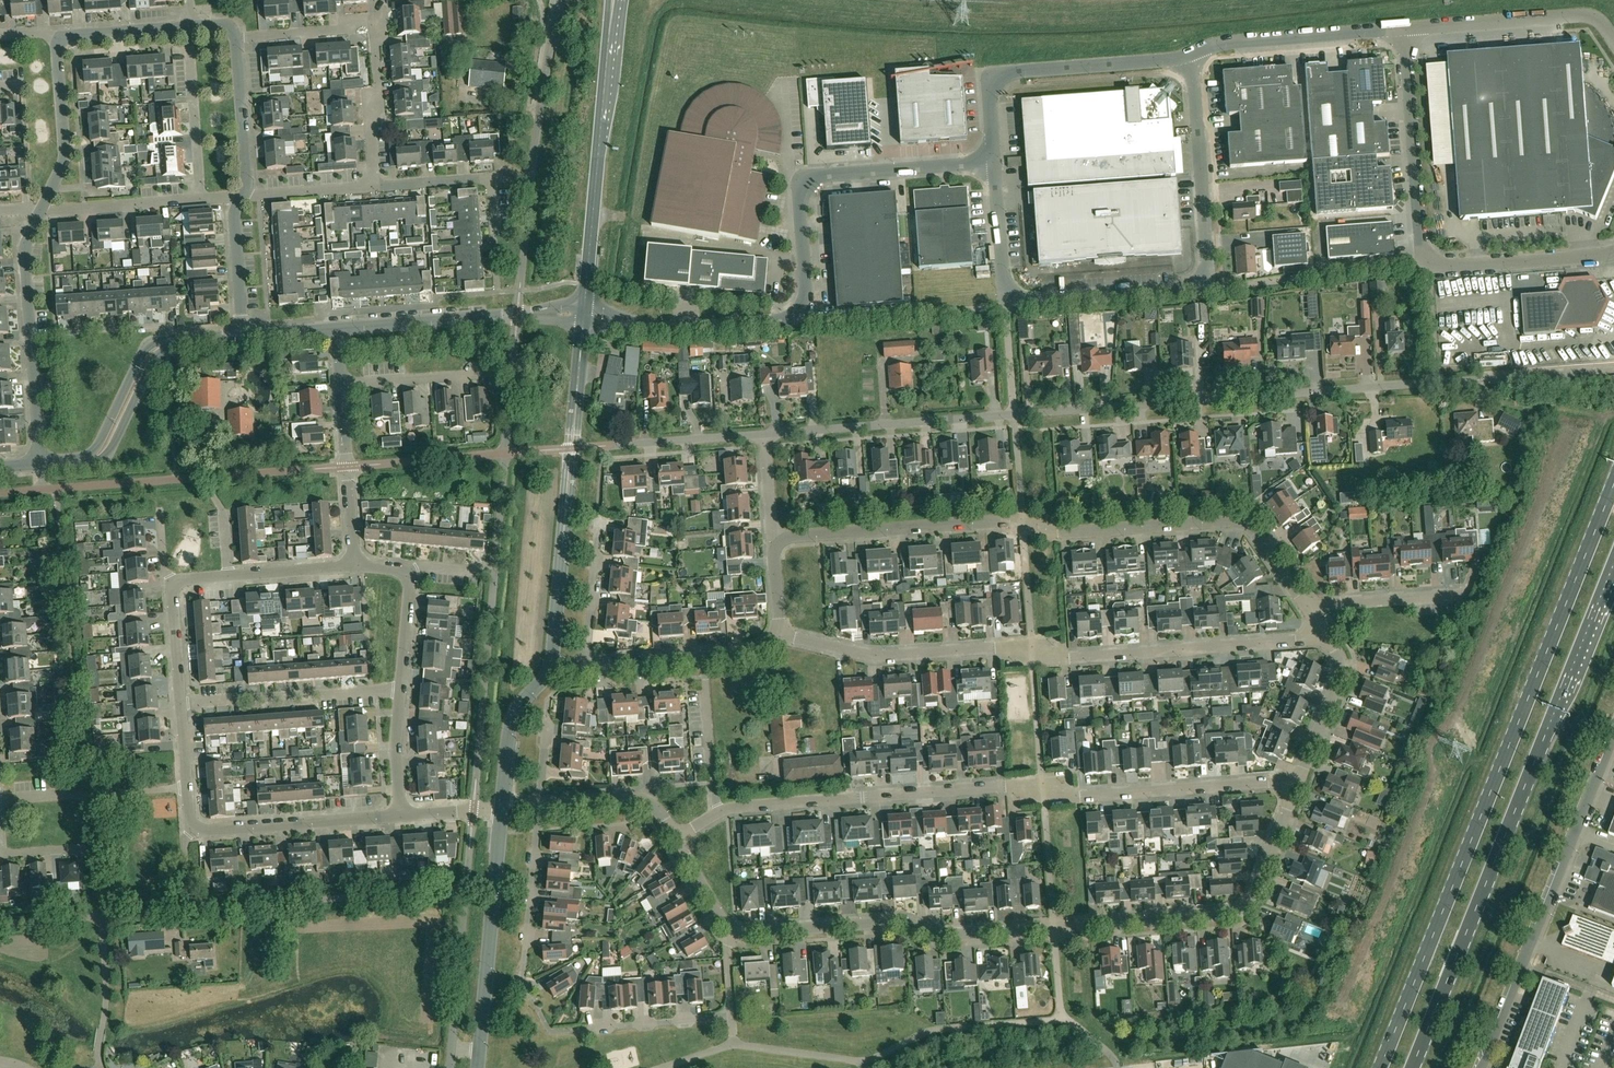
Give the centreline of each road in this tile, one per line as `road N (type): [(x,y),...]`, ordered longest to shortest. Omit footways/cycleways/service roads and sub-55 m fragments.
road 1 (residential): [(766,434),(1488,380)]
road 2 (unclassified): [(729,934),(897,924),(934,936),(1233,914),(1247,902),(1290,782)]
road 3 (primary): [(1613,487),(1381,1067)]
road 4 (unclassified): [(717,813),(1005,786),(1078,797),(1290,782)]
road 5 (unclassified): [(1305,607),(1249,526),(1235,521),(1067,532),(1005,522),(779,540)]
road 6 (unclassified): [(1327,637),(1075,660),(994,650),(879,657),(779,633)]
road 7 (unclassified): [(584,314),(668,328),(808,318),(802,185),(816,176),(992,162)]
road 8 (primary): [(1413,1067),(1613,566)]
road 9 (unclassified): [(1007,302),(1203,282),(1208,260),(1190,58)]
road 10 (unclassified): [(1478,1067),(1613,735)]
road 11 (residential): [(549,669),(584,314)]
road 12 (residential): [(374,186),(378,30),(238,36)]
road 13 (unclassified): [(992,162),(992,77),(1190,58)]
road 14 (residential): [(41,209),(22,247),(40,465)]
road 15 (unclassified): [(335,329),(584,314)]
road 16 (unclassified): [(1427,268),(1419,254),(1404,30)]
road 17 (residential): [(729,934),(731,1017),(588,1029)]
road 18 (residential): [(179,704),(400,689)]
road 19 (residential): [(1613,41),(1588,16),(1404,30)]
road 20 (unclassified): [(1190,58),(1229,42),(1404,30)]
road 21 (residential): [(481,1023),(501,808)]
road 22 (residential): [(192,828),(398,817)]
road 23 (residential): [(533,1001),(522,982),(538,806)]
road 24 (residential): [(1427,268),(1613,252)]
road 25 (unclassified): [(354,565),(341,385)]
road 26 (residential): [(588,448),(766,434)]
road 27 (residential): [(59,37),(64,158),(41,209)]
road 28 (residential): [(599,160),(622,0)]
road 29 (residential): [(607,0),(599,160)]
road 30 (residential): [(1305,607),(1464,594)]
road 31 (unclassified): [(1290,782),(1340,667),(1327,637)]
road 32 (residential): [(41,209),(198,195)]
road 33 (unclassified): [(717,813),(704,656)]
road 34 (residential): [(250,193),(238,36)]
road 35 (unclassified): [(82,461),(108,455),(169,341)]
road 36 (residential): [(584,314),(599,160)]
road 37 (unclassified): [(673,839),(655,809),(634,799),(538,806)]
road 38 (unclassified): [(82,461),(143,351),(169,341)]
road 39 (residential): [(586,665),(599,512)]
road 40 (residential): [(198,195),(191,64),(175,50)]
road 41 (residential): [(501,808),(512,718),(549,669)]
road 42 (unclassified): [(341,385),(492,374)]
road 43 (residential): [(245,335),(236,216),(250,193)]
road 44 (unclassified): [(1007,302),(992,162)]
road 45 (residential): [(192,25),(59,37)]
road 46 (unclassified): [(398,817),(400,689)]
road 47 (unclassified): [(229,576),(354,565)]
road 48 (unclassified): [(192,828),(179,704)]
road 49 (residential): [(250,193),(374,186)]
road 50 (residential): [(179,704),(171,581)]

